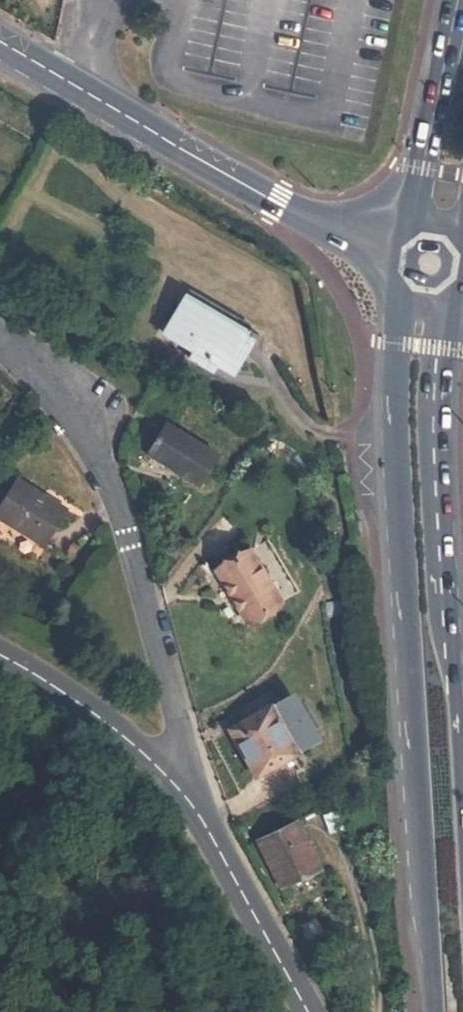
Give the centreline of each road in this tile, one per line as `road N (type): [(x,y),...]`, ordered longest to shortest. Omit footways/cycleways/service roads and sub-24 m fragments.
road 1 (primary): [(402,300),(395,475),(433,1011)]
road 2 (residential): [(0,330),(18,340),(90,439),(181,738),(175,784)]
road 3 (primary): [(462,796),(434,440),(443,305)]
road 4 (secondary): [(0,41),(382,259)]
road 5 (residential): [(307,1011),(175,784)]
road 6 (primary): [(458,0),(411,220)]
road 7 (residential): [(175,784),(122,735),(0,655)]

